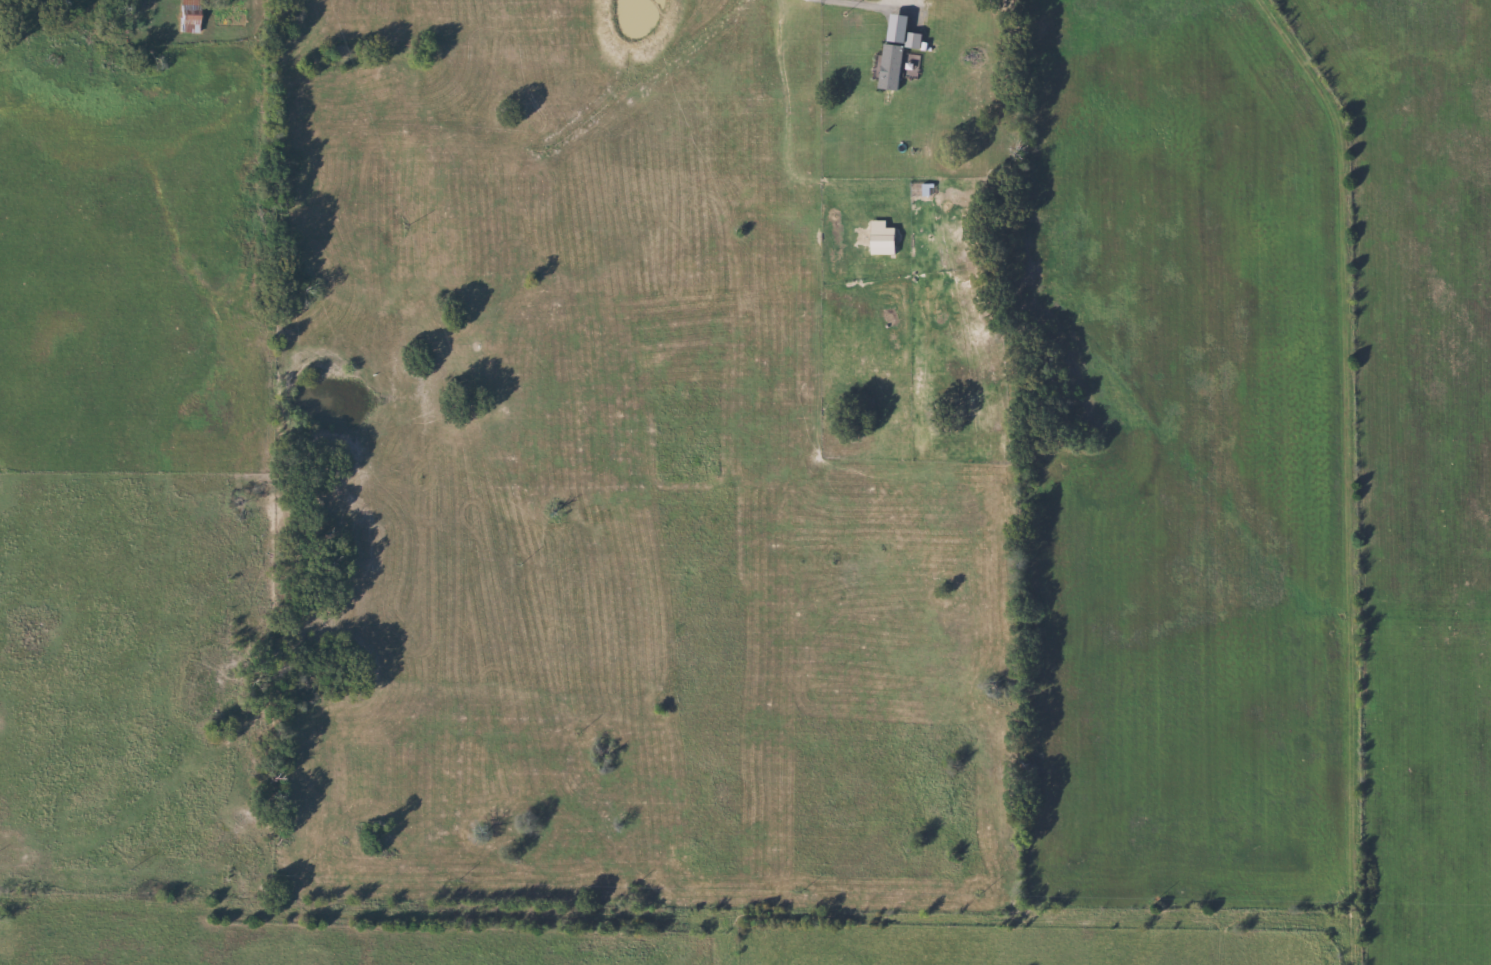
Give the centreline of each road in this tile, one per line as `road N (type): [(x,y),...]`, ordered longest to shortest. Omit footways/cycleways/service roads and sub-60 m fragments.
road 1 (residential): [(1356,883),(1356,167),(1349,87),(1327,30),(1304,0)]

